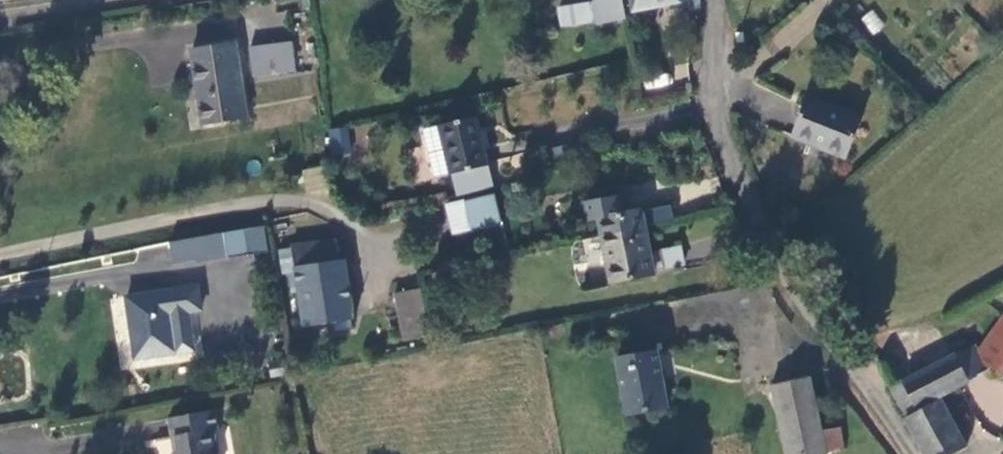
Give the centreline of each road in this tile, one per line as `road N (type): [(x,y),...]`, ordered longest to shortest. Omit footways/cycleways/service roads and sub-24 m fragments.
road 1 (residential): [(909,453),(790,282),(730,157),(712,104),(715,0)]

